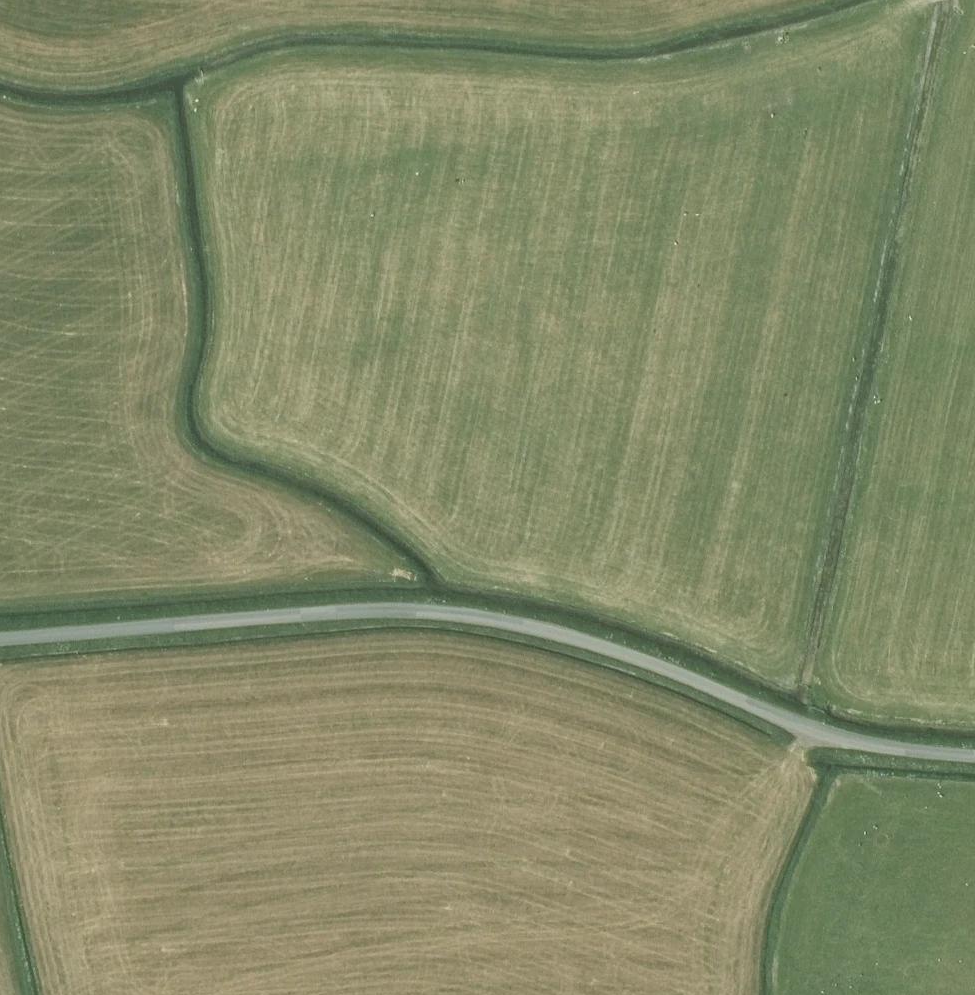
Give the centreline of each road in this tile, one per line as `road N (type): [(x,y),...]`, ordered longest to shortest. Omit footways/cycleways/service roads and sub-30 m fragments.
road 1 (unclassified): [(0,638),(366,607),(479,616),(649,662),(860,741),(974,752)]

